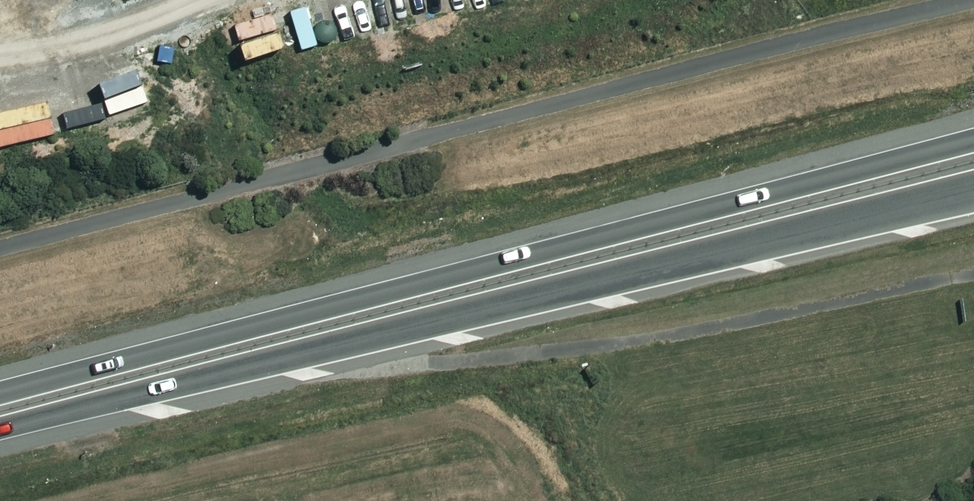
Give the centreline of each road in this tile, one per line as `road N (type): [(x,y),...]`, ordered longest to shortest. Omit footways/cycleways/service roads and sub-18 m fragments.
road 1 (trunk): [(0,397),(973,136)]
road 2 (trunk): [(973,188),(0,428)]

